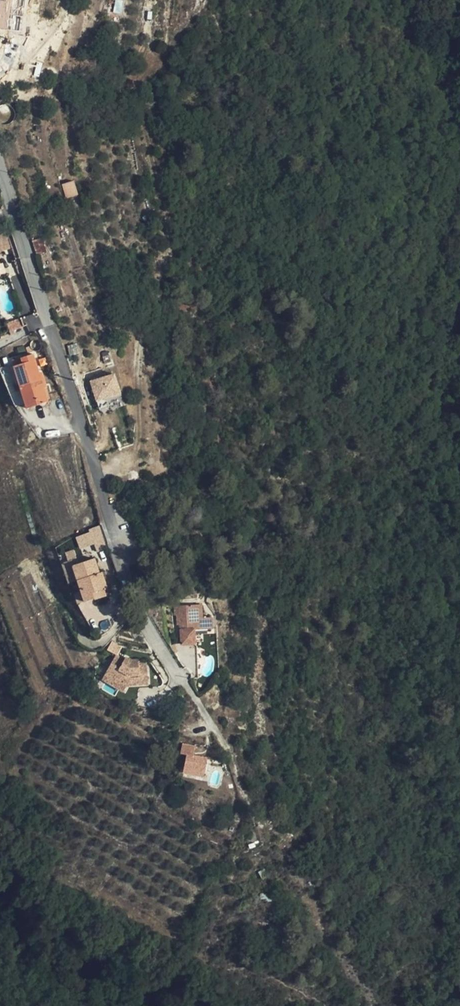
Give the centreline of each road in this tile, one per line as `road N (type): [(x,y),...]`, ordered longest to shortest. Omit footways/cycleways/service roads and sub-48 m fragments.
road 1 (residential): [(0,163),(128,579),(151,630),(281,831)]

